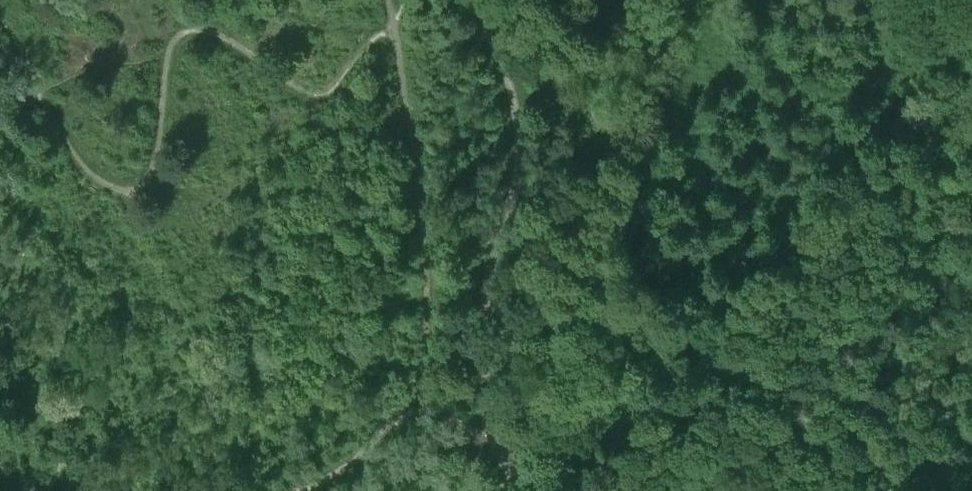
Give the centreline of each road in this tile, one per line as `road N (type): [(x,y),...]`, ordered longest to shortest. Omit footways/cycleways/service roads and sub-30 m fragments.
road 1 (track): [(290,490),(327,479),(384,431),(401,409),(421,348),(416,180),(388,0)]
road 2 (track): [(512,490),(485,372),(484,301),(521,130),(503,61),(470,0)]
road 3 (track): [(676,0),(613,79),(603,151),(574,229),(561,330),(530,422),(504,463)]
road 4 (track): [(401,409),(452,417),(504,463)]

